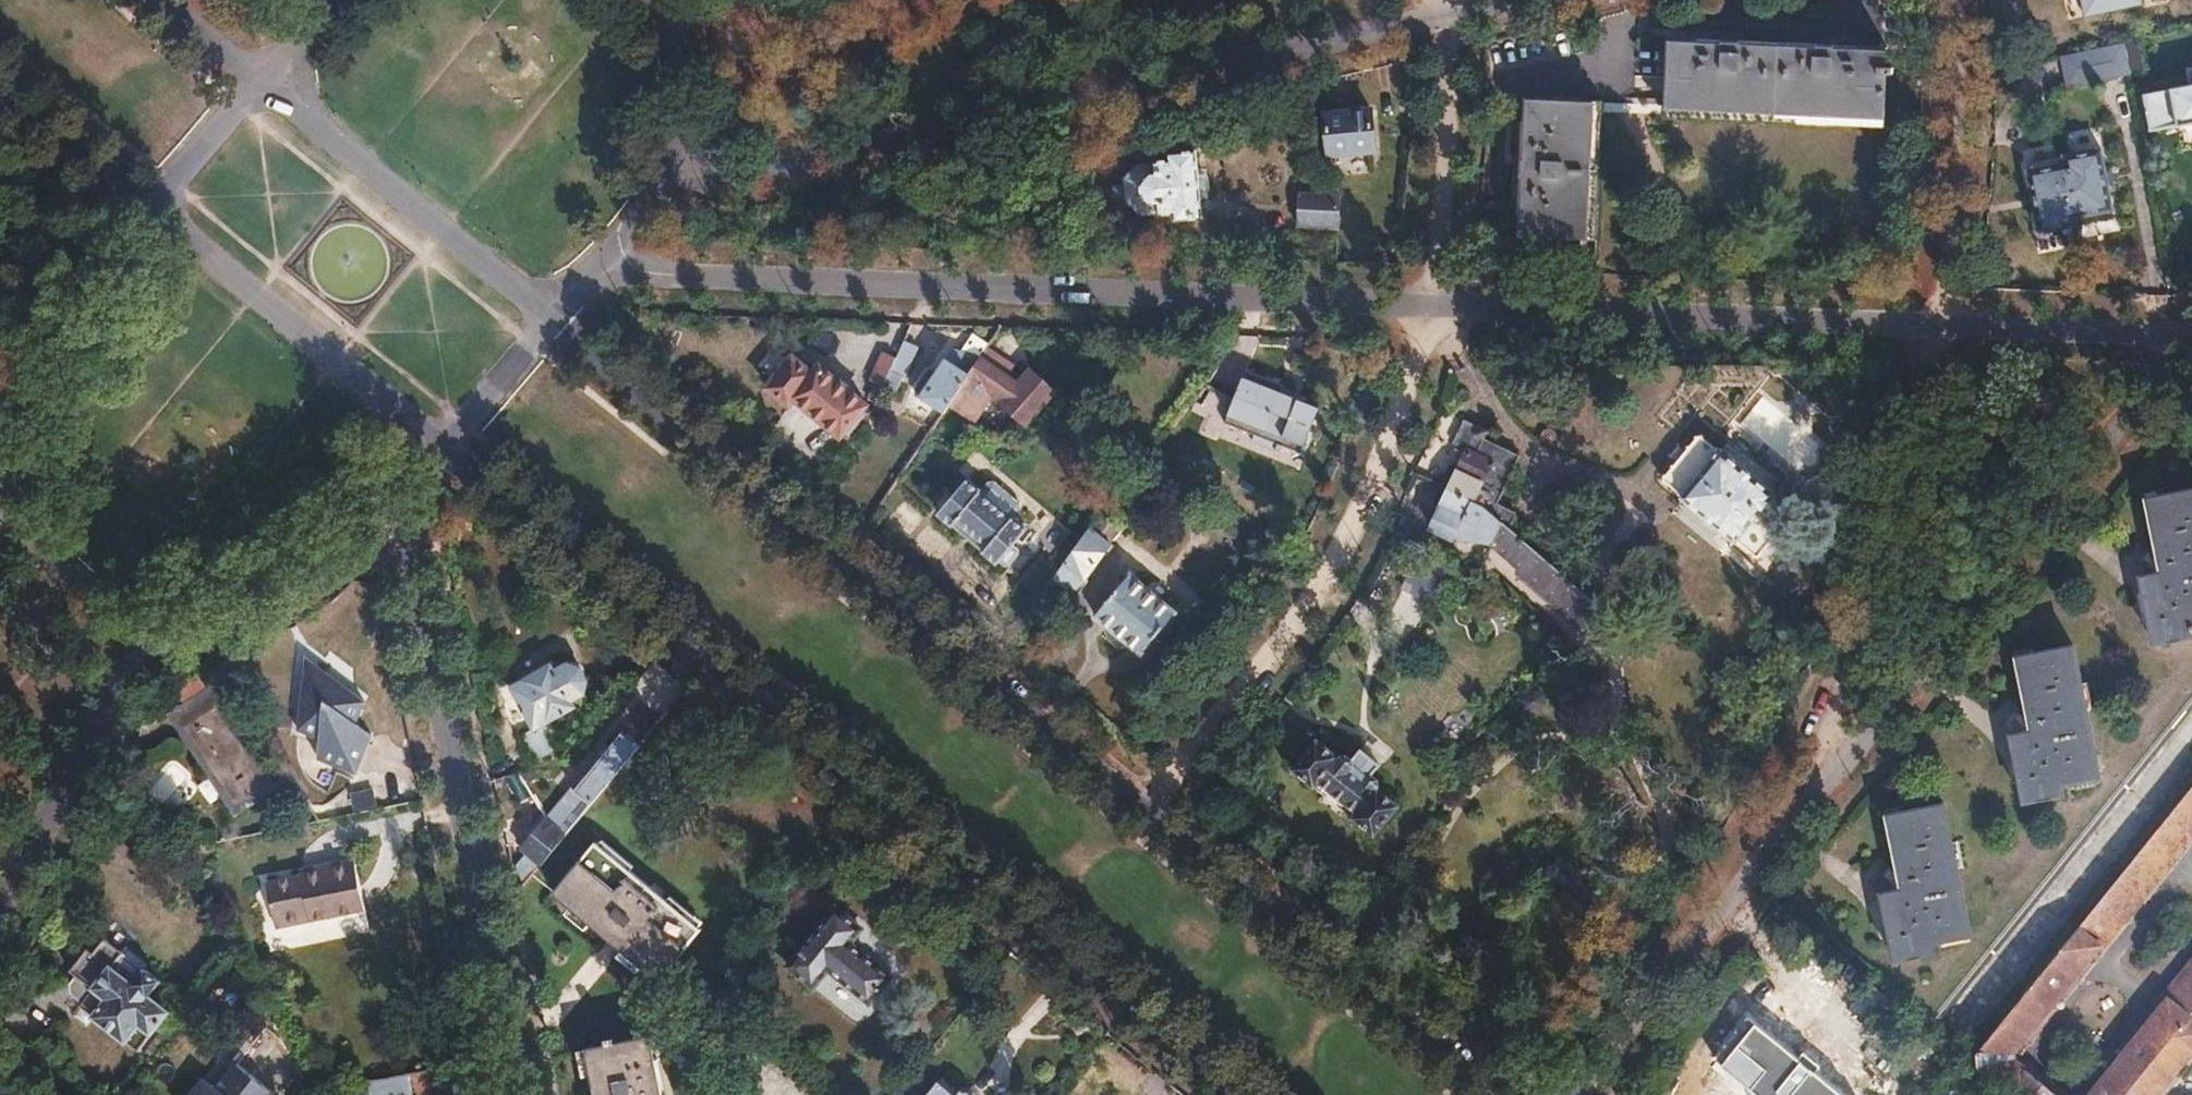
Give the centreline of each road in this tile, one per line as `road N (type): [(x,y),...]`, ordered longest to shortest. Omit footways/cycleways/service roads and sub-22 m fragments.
road 1 (residential): [(439,453),(1228,1094)]
road 2 (residential): [(1428,306),(686,280),(598,268)]
road 3 (residential): [(657,191),(1444,11)]
road 4 (residential): [(1148,810),(551,322)]
road 5 (residential): [(2183,334),(1796,829)]
road 6 (residential): [(510,1094),(400,503)]
road 7 (residential): [(1148,810),(1339,557),(1408,386),(1428,306)]
road 8 (residential): [(1935,325),(1903,488),(1796,829)]
road 9 (residential): [(1935,325),(1428,306)]
road 10 (residential): [(1496,1094),(1148,810)]
road 11 (residential): [(551,322),(259,83)]
road 12 (residential): [(148,214),(439,453)]
road 13 (residential): [(1796,829),(1575,1094)]
road 14 (residential): [(1954,0),(1956,140),(1935,325)]
road 15 (residential): [(141,629),(176,639),(226,639),(277,617),(327,581),(400,503)]
road 16 (residential): [(0,904),(141,629)]
road 17 (residential): [(676,118),(951,0)]
road 18 (residential): [(1428,306),(1446,134),(1444,11)]
road 19 (residential): [(2183,334),(1935,325)]
road 20 (residential): [(94,277),(36,373),(17,454),(19,501)]
road 21 (residential): [(0,93),(148,214)]
road 22 (residential): [(19,501),(50,553),(100,606),(141,629)]
road 23 (residential): [(439,453),(551,322)]
road 24 (residential): [(259,83),(148,214)]
road 25 (residential): [(259,83),(155,0)]

